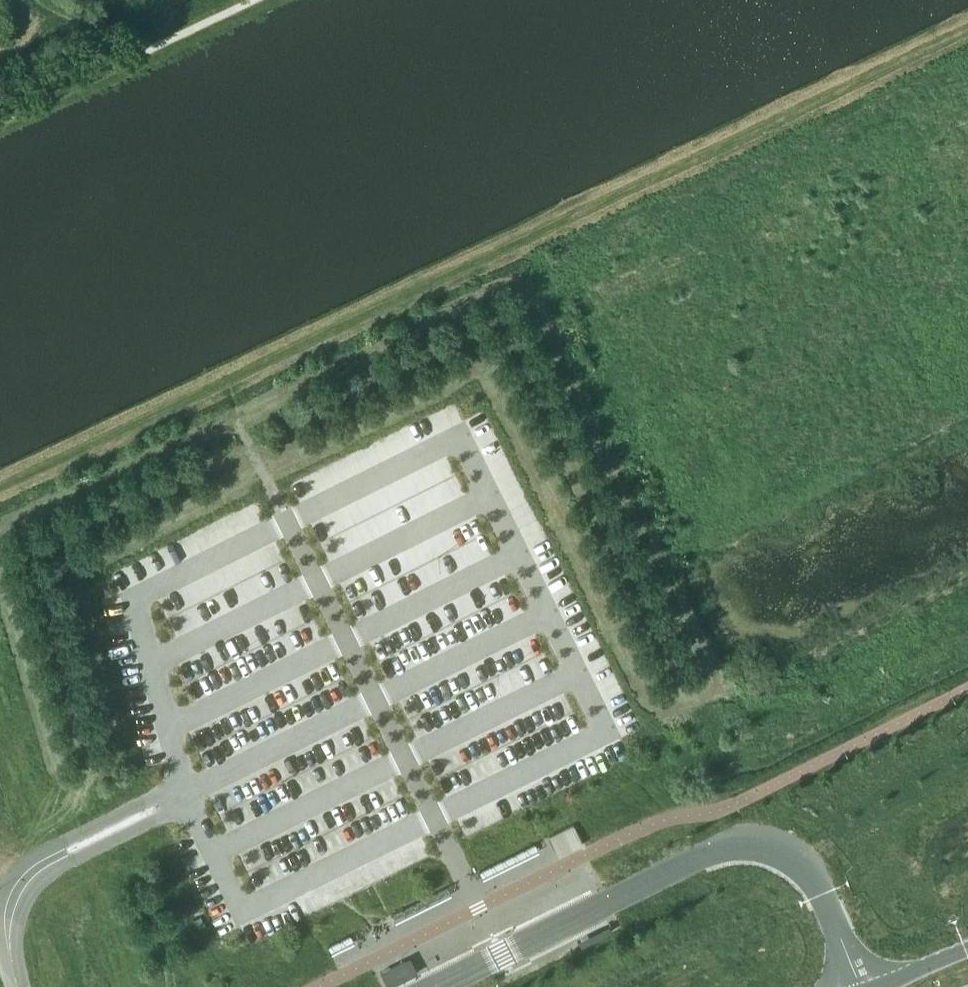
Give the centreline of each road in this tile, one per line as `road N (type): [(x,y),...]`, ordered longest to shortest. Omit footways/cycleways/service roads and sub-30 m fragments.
road 1 (track): [(0,496),(967,33)]

